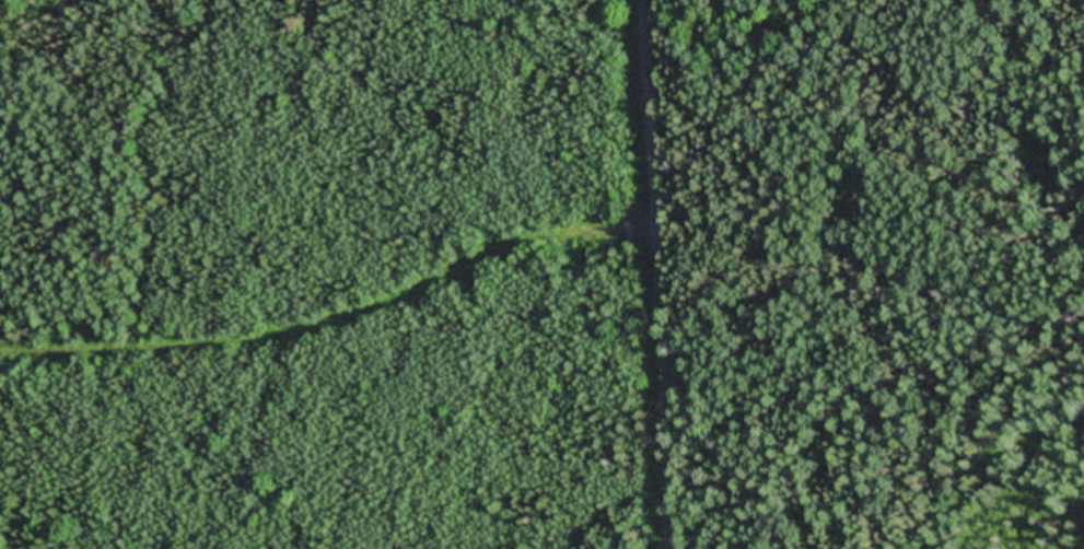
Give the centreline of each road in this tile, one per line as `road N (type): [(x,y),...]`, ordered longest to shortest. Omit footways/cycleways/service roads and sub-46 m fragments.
road 1 (residential): [(0,336),(59,352),(324,332),(533,234),(651,222)]
road 2 (residential): [(667,548),(643,0)]

